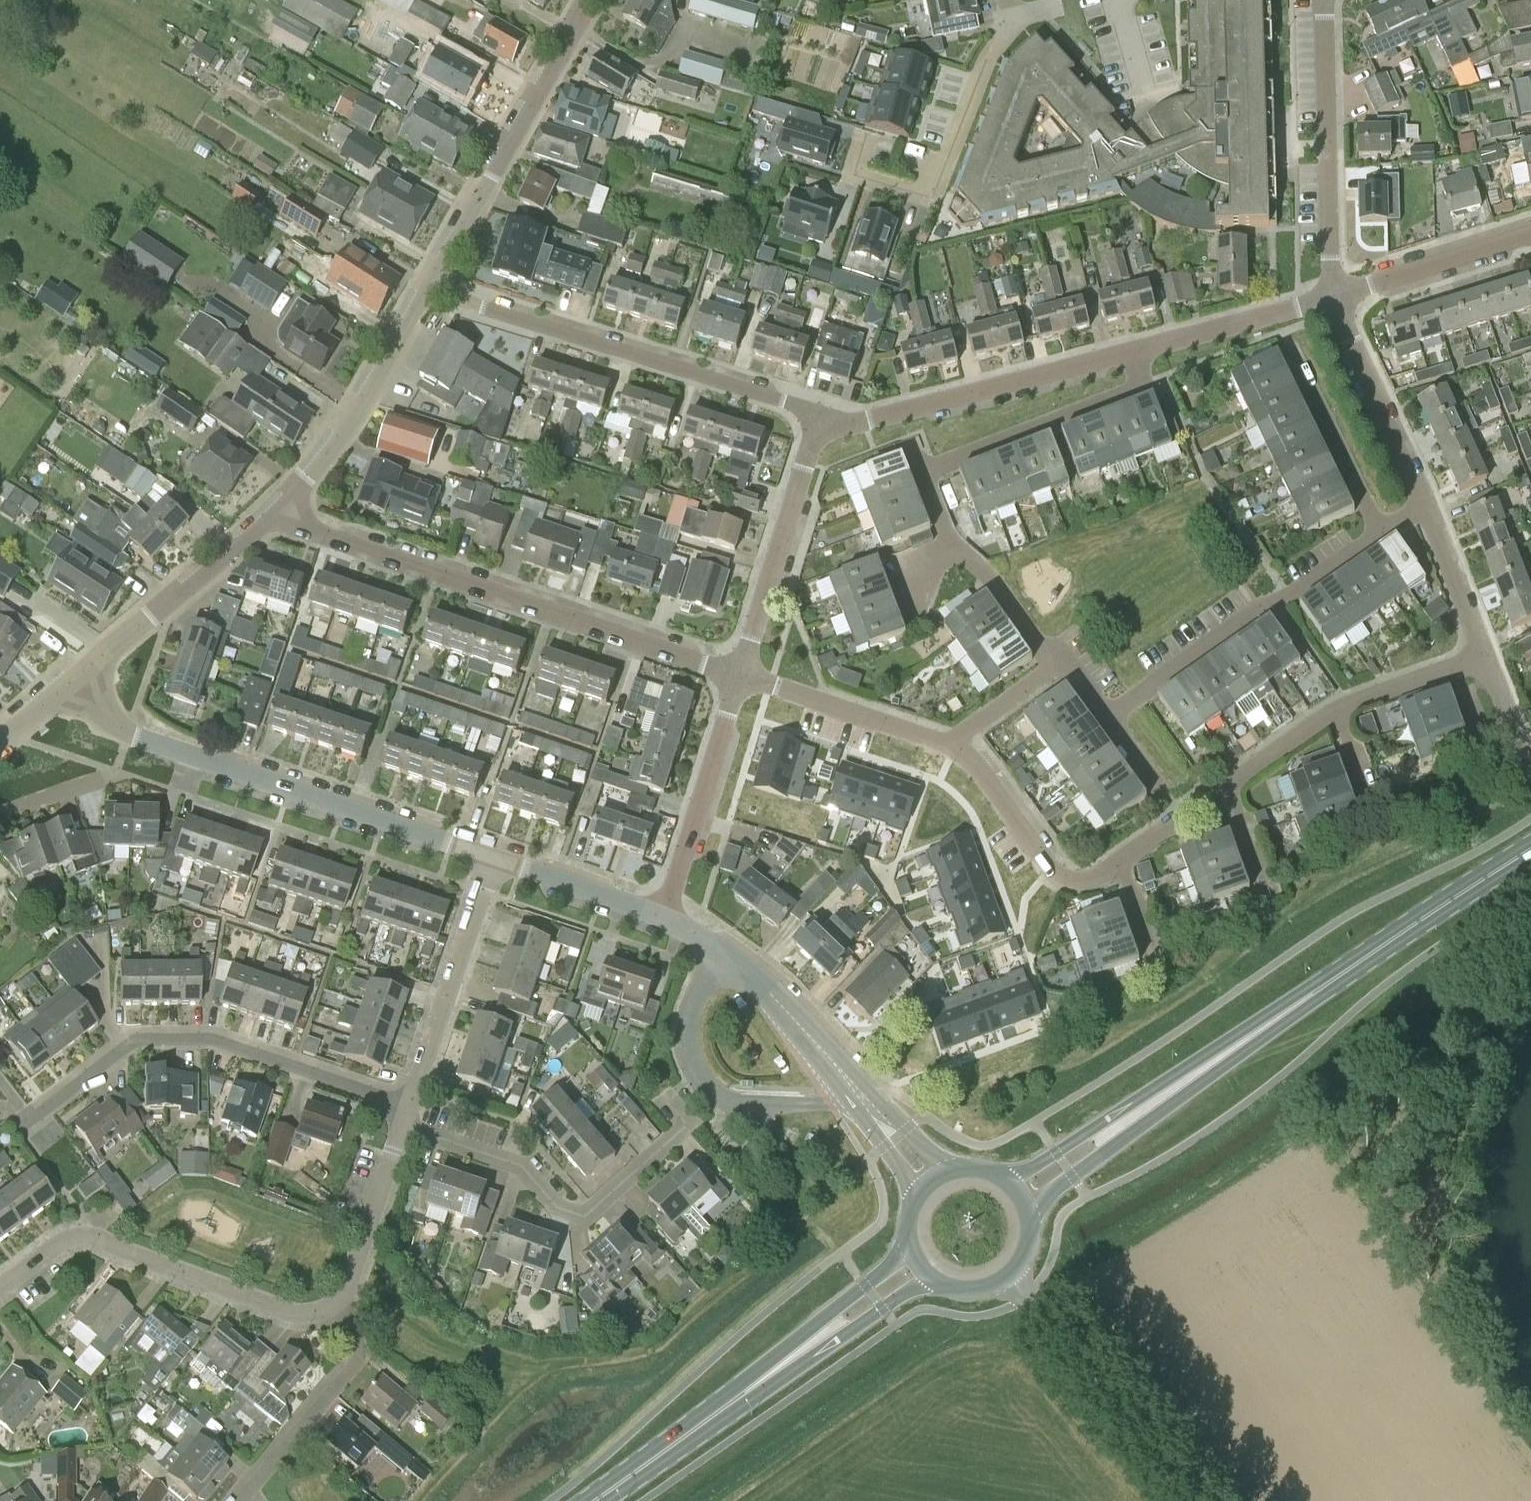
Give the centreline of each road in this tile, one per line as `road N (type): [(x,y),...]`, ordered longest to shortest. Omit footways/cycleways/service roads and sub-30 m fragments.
road 1 (residential): [(740,676),(276,515)]
road 2 (residential): [(411,1106),(190,1037),(136,1041),(18,1126),(0,1100)]
road 3 (residential): [(491,855),(129,732),(72,684)]
road 4 (residential): [(426,291),(820,413)]
road 5 (primary): [(1211,1064),(1530,850)]
road 6 (residential): [(0,1287),(84,1234),(297,1315),(335,1304)]
road 7 (residential): [(676,1112),(687,1125),(584,1217),(556,1208),(516,1165),(403,1127)]
road 8 (residential): [(426,291),(592,0)]
road 9 (residential): [(1107,717),(1381,533)]
road 10 (residential): [(820,413),(855,424),(1137,350)]
road 11 (residential): [(1333,298),(1323,0)]
road 12 (residential): [(852,1086),(814,1104),(753,1106),(708,1085),(692,1061),(687,1018),(726,957)]
road 13 (unclassified): [(1182,1500),(1008,1276)]
road 14 (residential): [(740,676),(820,413)]
road 15 (residential): [(919,472),(1138,389),(1137,350)]
road 16 (residential): [(276,515),(347,422),(426,291)]
road 17 (residential): [(72,684),(276,515)]
road 18 (residential): [(411,1106),(491,855)]
road 19 (residential): [(665,917),(740,676)]
road 20 (unclassified): [(236,1500),(359,1360),(335,1304)]
road 21 (primary): [(912,1249),(727,1408)]
road 22 (primary): [(727,1408),(932,1277)]
road 23 (primary): [(1028,1215),(1211,1064)]
road 24 (residential): [(1121,861),(1085,883),(1054,875),(953,747)]
road 25 (primary): [(1211,1064),(1007,1182)]
road 26 (residential): [(1427,502),(1333,298)]
road 27 (residential): [(953,747),(740,676)]
road 28 (residential): [(1333,298),(1530,236)]
road 29 (residential): [(1381,533),(1289,349)]
road 30 (residential): [(1137,350),(1333,298)]
road 31 (residential): [(335,1304),(351,1285),(403,1127)]
road 32 (residential): [(665,917),(491,855)]
road 33 (residential): [(852,1086),(769,992),(726,957)]
road 34 (residential): [(1485,658),(1427,502)]
road 35 (primary): [(594,1500),(727,1408)]
road 36 (residential): [(1065,663),(1041,649),(957,548)]
road 37 (residential): [(1485,658),(1338,709)]
road 38 (residential): [(953,747),(1065,663)]
road 39 (residential): [(1230,783),(1121,861)]
road 40 (residential): [(953,1171),(852,1086)]
road 41 (residential): [(1338,709),(1230,783)]
road 42 (residential): [(852,1086),(920,1195)]

